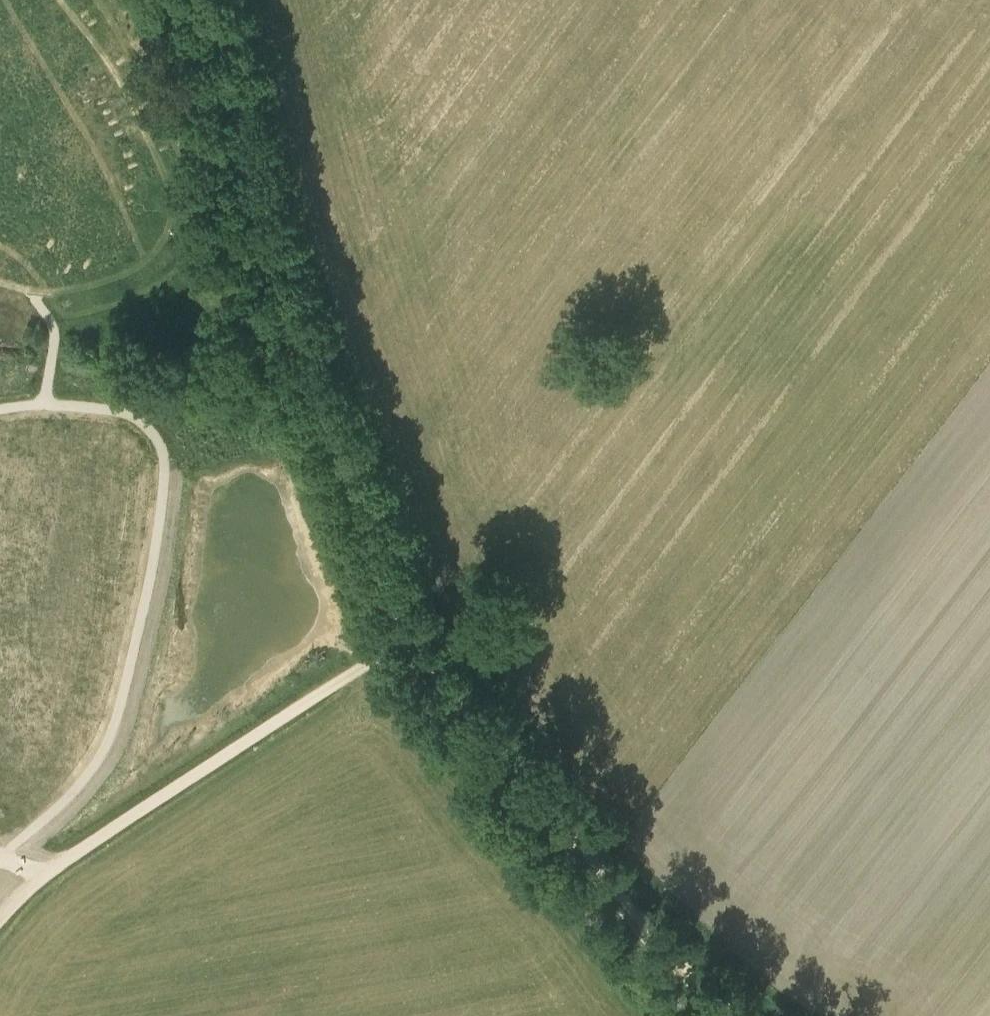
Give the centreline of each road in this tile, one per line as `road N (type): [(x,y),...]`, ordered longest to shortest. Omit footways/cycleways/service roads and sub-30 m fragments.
road 1 (track): [(205,0),(298,331),(411,640),(612,889),(732,1015)]
road 2 (track): [(0,919),(15,898),(411,640)]

